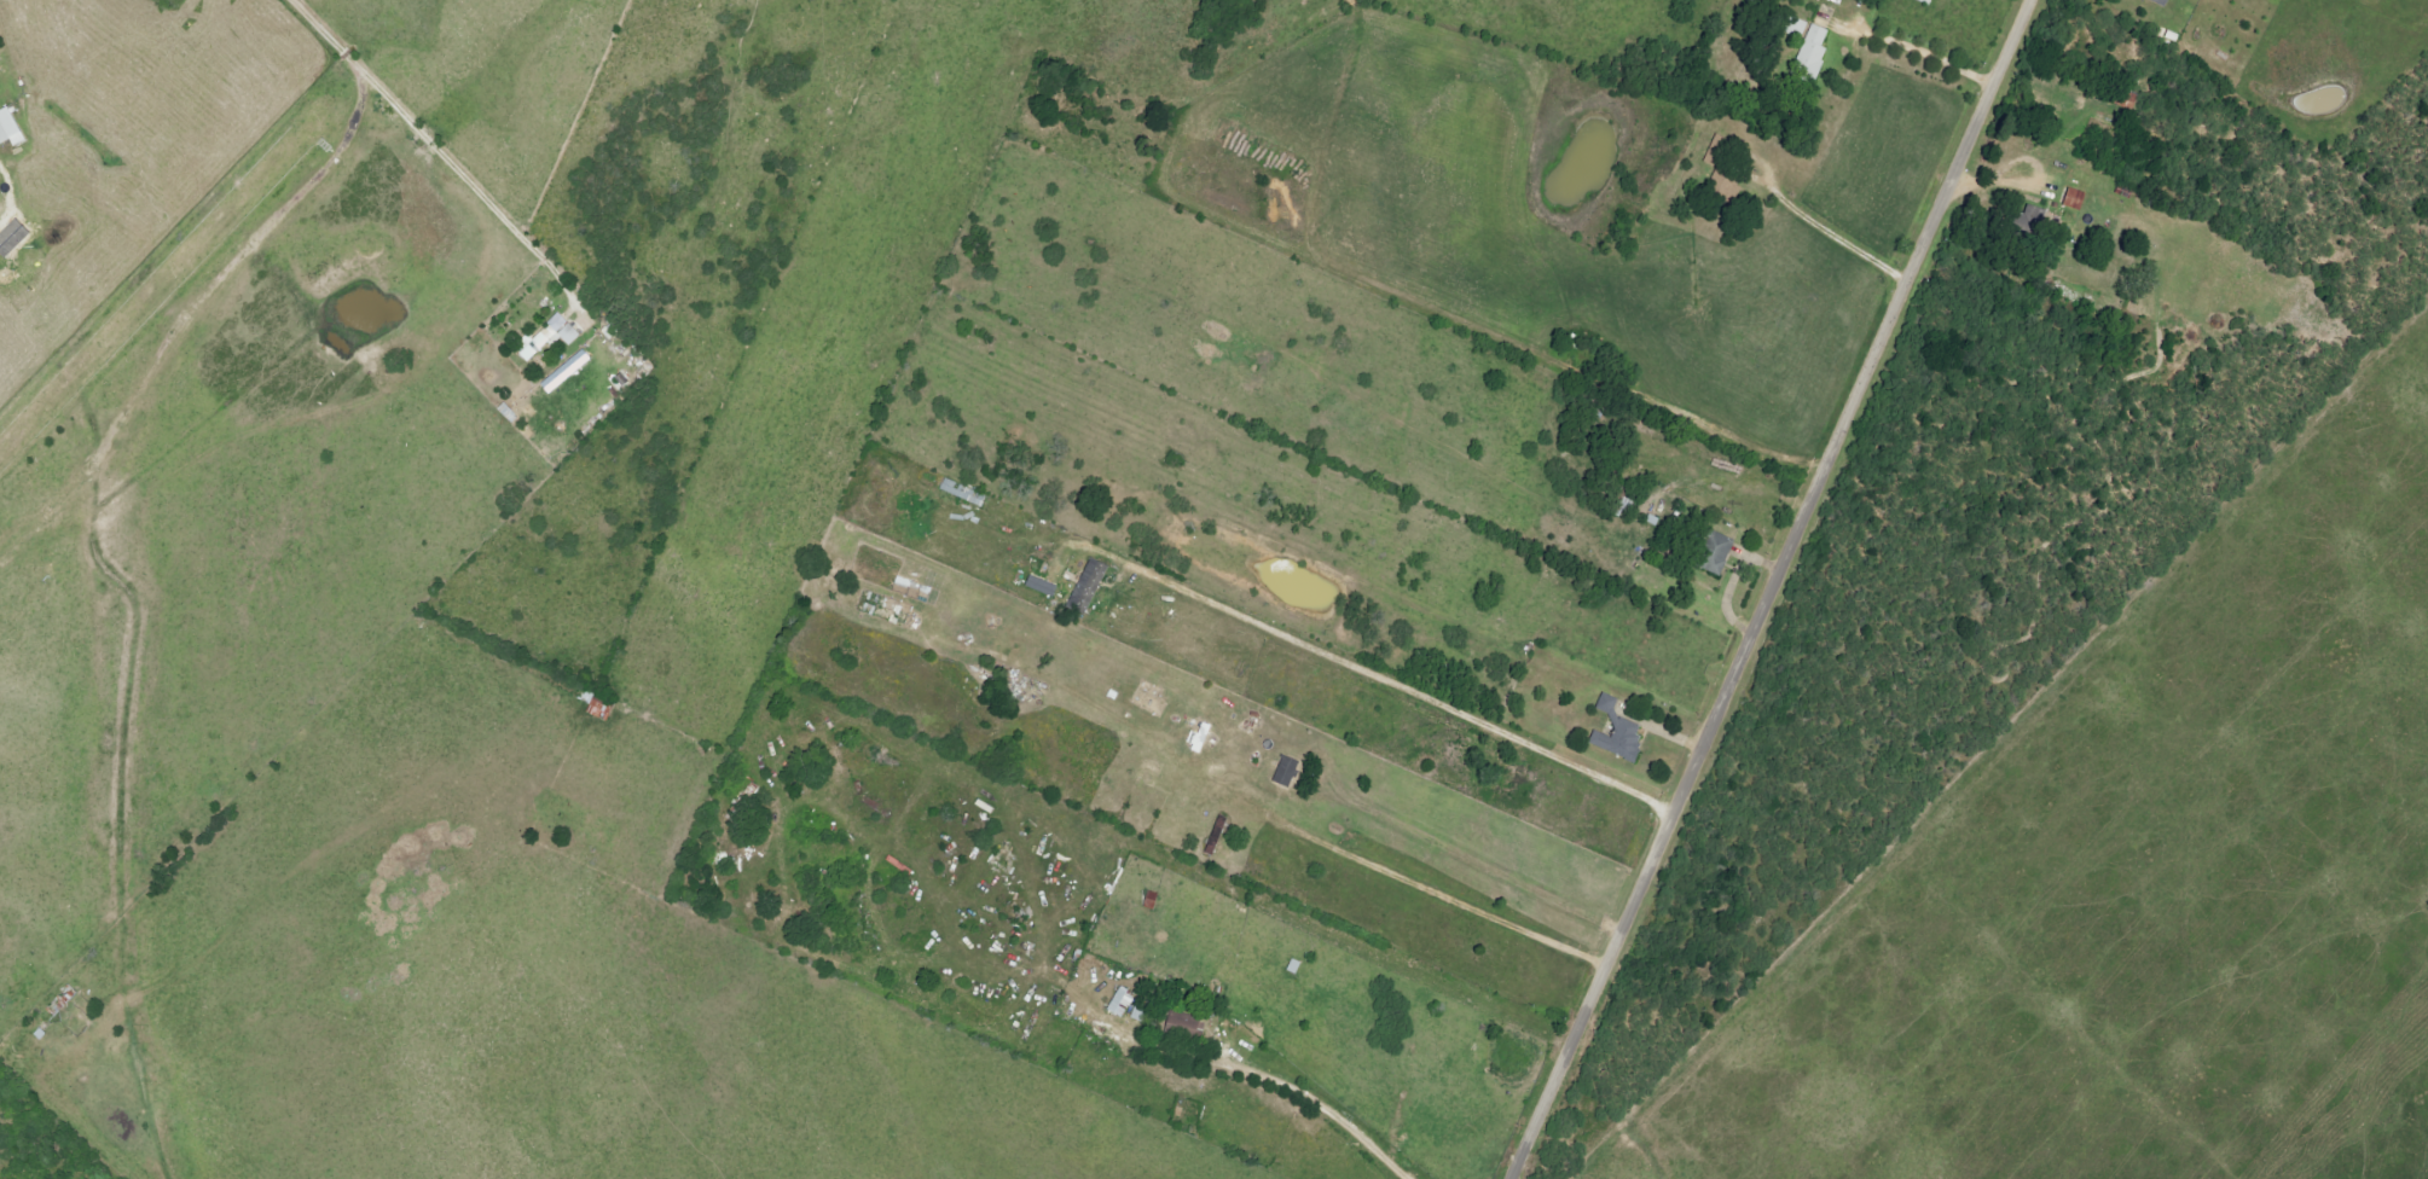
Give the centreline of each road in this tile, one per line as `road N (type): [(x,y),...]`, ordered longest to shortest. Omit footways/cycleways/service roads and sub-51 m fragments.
road 1 (residential): [(1512,1178),(2034,0)]
road 2 (residential): [(1405,1178),(1338,1116),(1293,1090),(1112,1029)]

